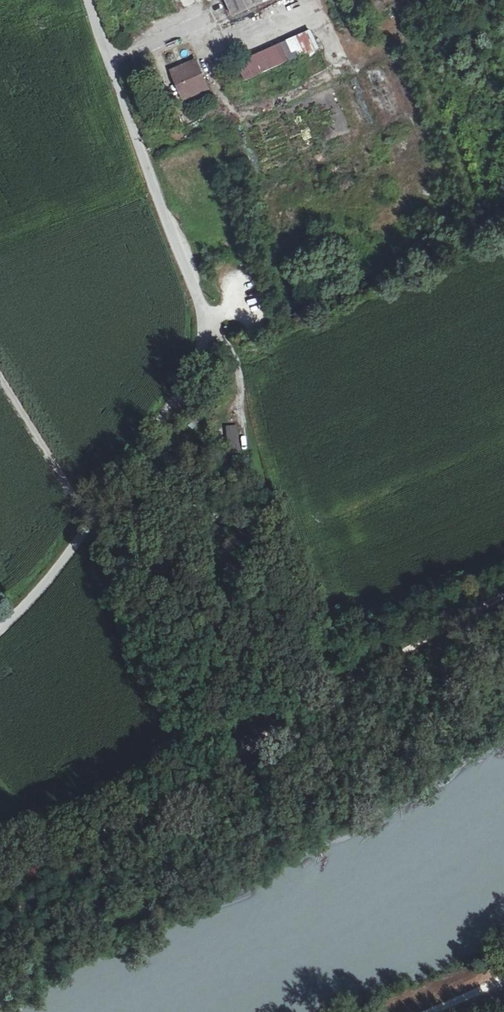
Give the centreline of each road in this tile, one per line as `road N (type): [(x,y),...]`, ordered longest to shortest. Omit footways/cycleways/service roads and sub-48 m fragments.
road 1 (unclassified): [(0,628),(79,542),(193,376),(211,326),(142,153),(94,0)]

